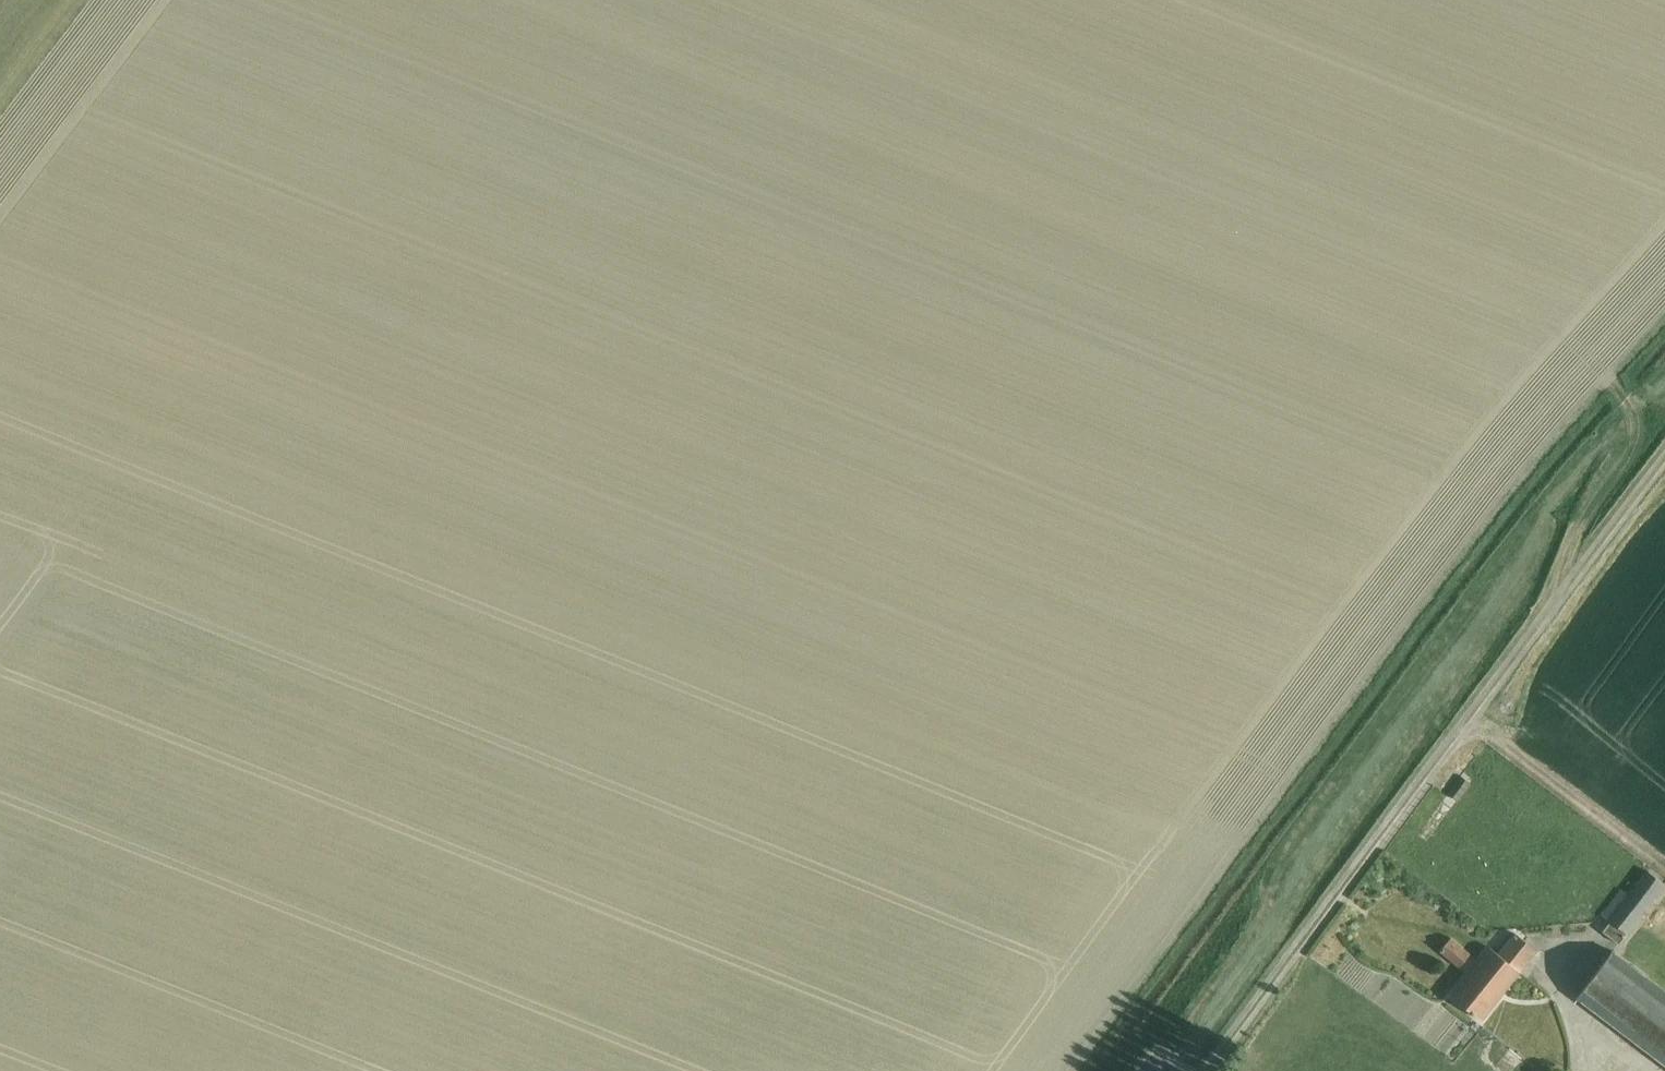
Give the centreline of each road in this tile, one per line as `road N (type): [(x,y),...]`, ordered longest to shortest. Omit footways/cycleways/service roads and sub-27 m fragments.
road 1 (track): [(1209,1070),(1664,464)]

